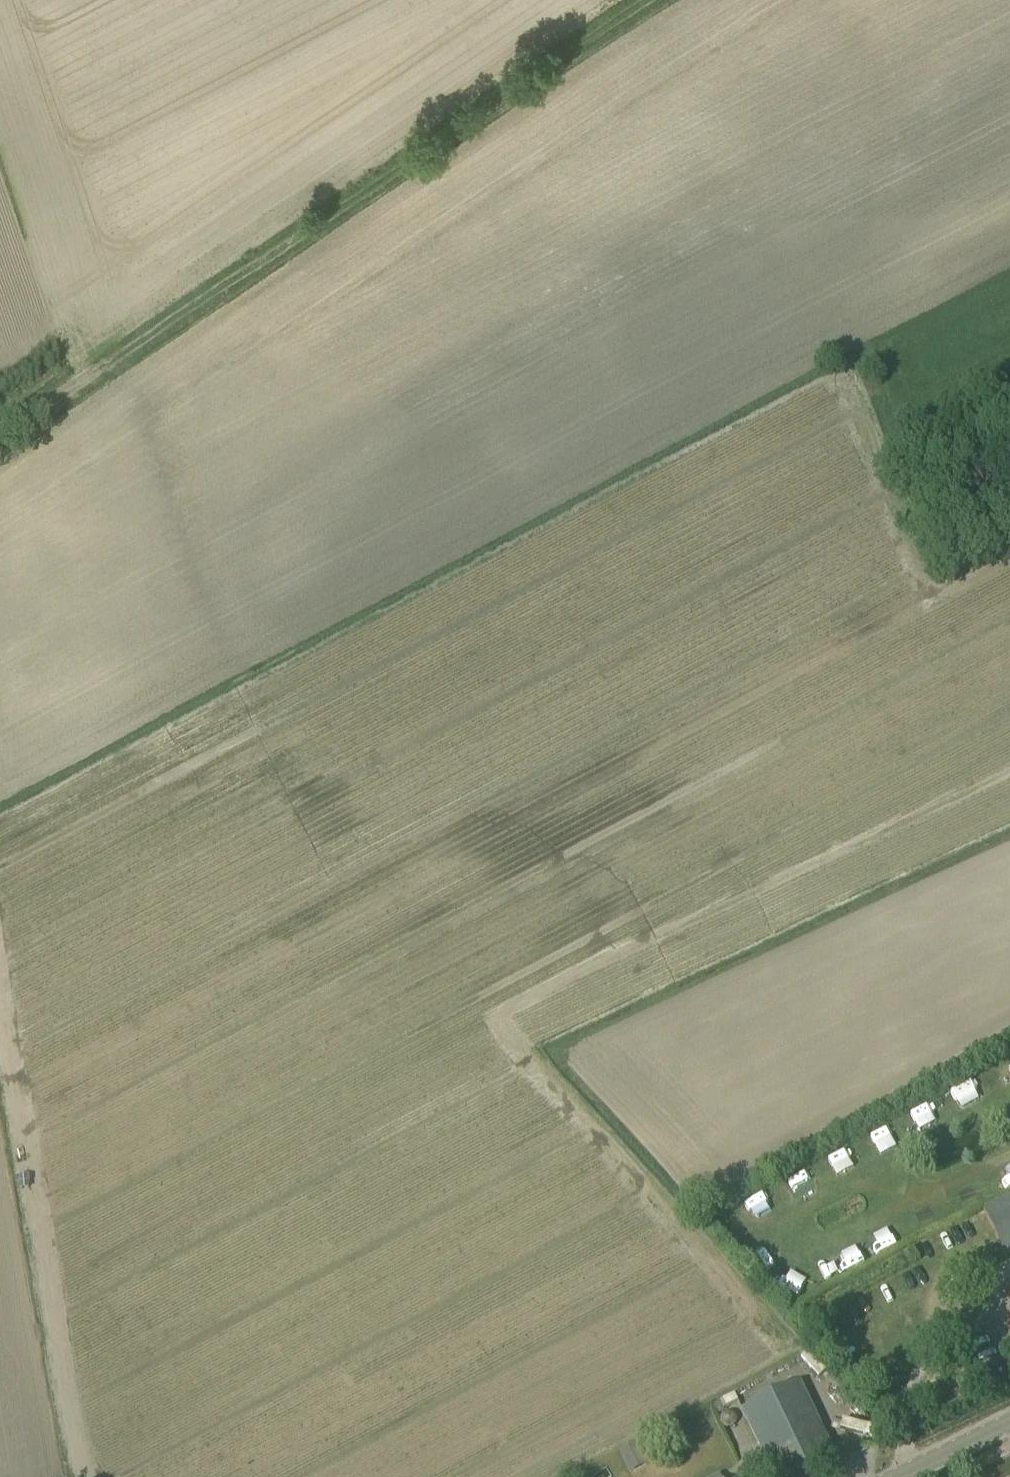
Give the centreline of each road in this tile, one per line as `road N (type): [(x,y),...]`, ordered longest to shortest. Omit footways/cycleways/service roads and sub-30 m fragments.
road 1 (tertiary): [(899,1476),(1009,1424)]

